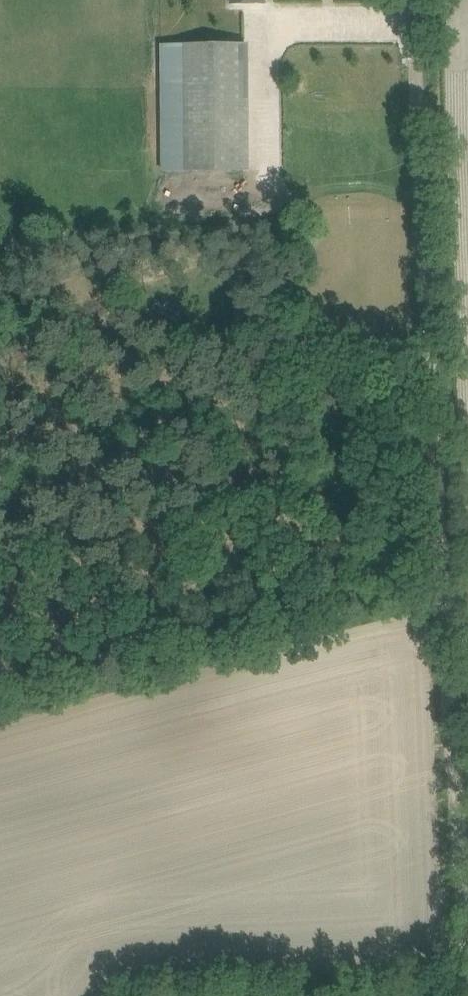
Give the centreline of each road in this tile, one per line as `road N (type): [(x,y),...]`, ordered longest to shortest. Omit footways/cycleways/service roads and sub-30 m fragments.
road 1 (track): [(416,49),(466,995)]

